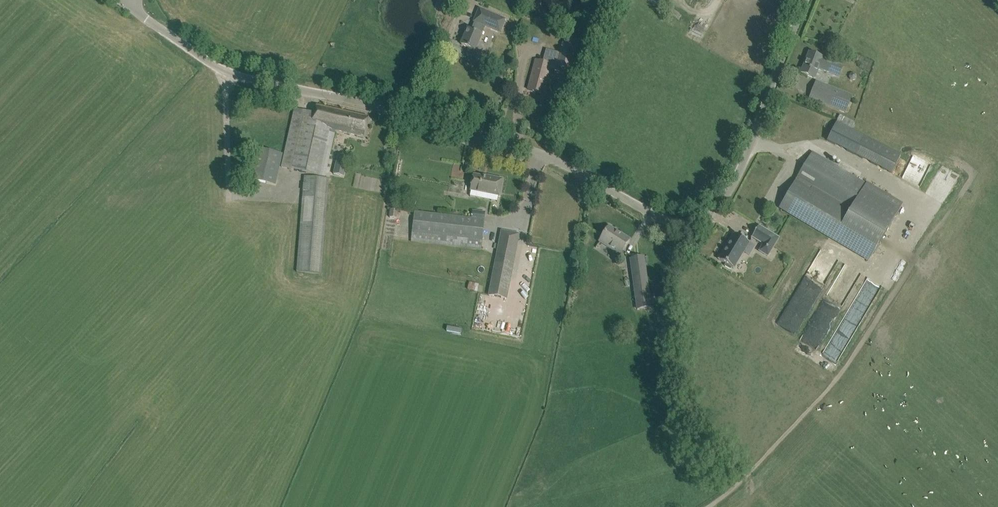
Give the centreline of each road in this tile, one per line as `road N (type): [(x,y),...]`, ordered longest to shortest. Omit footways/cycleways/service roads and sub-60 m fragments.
road 1 (unclassified): [(129,6),(228,74),(506,138),(655,218),(676,220),(716,198),(731,175),(804,0)]

